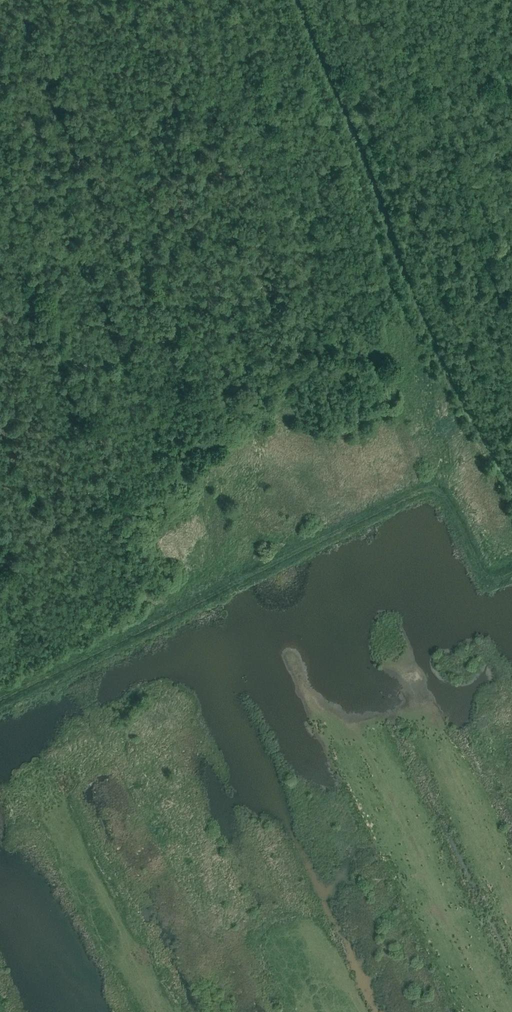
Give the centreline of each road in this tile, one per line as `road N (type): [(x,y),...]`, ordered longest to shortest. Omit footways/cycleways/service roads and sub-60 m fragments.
road 1 (track): [(0,703),(429,488),(455,509),(486,574),(511,571)]

